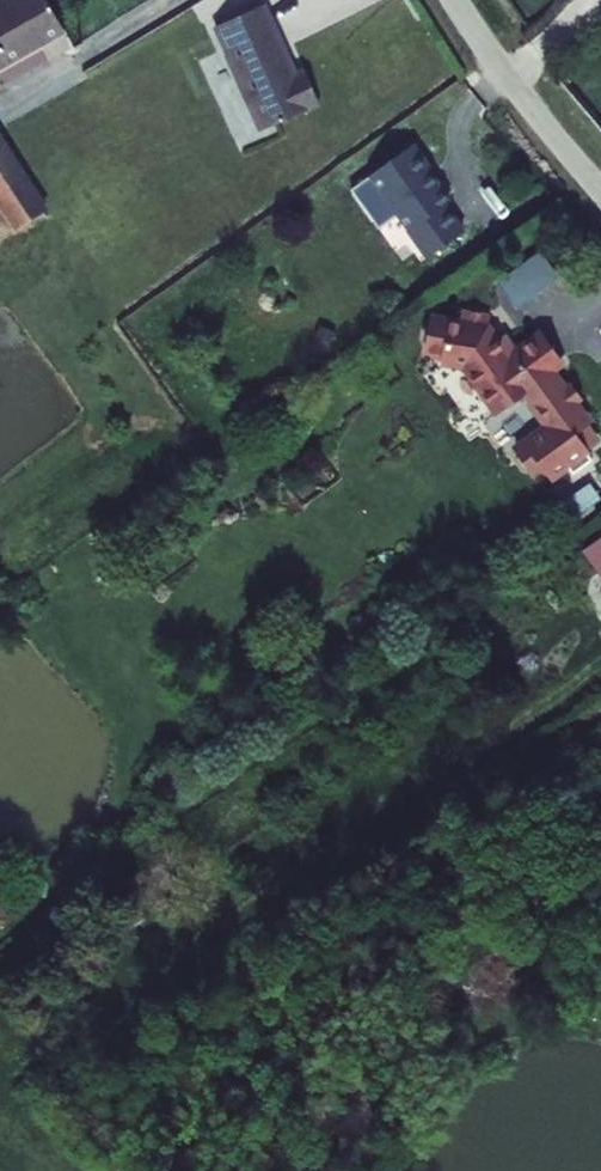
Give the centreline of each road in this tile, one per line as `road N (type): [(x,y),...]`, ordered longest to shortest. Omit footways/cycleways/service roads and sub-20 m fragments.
road 1 (residential): [(453,0),(600,193)]
road 2 (unclassified): [(0,103),(175,0)]

